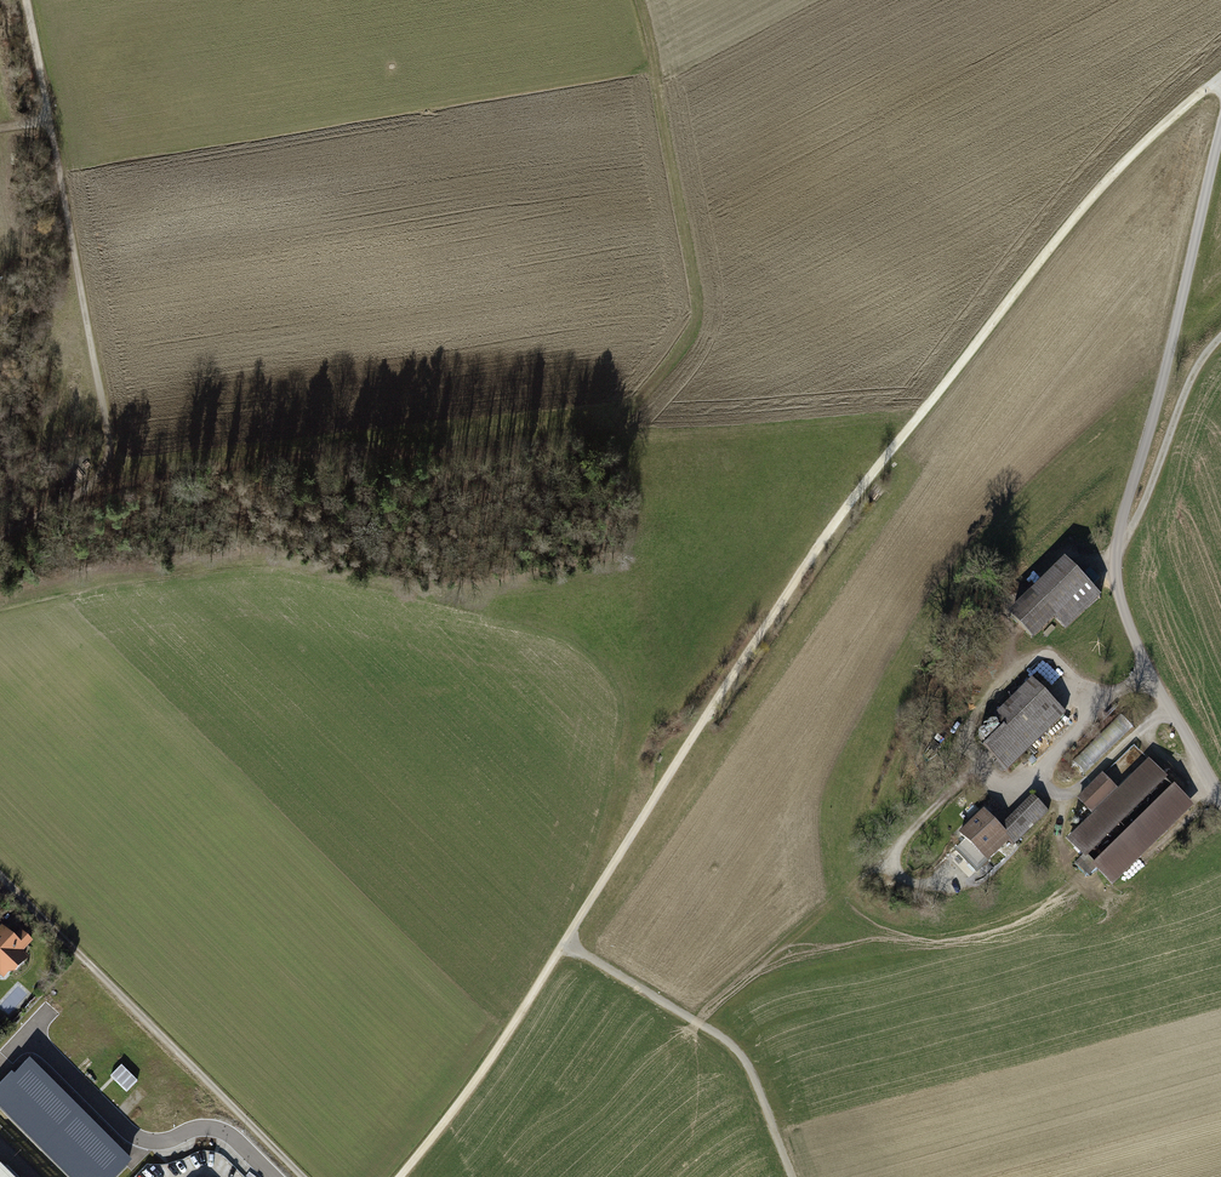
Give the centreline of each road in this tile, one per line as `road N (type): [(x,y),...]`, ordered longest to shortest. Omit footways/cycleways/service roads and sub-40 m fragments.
road 1 (track): [(399,1176),(475,1084),(848,505),(1089,200),(1183,108),(1220,83)]
road 2 (unclassified): [(1220,797),(1147,664),(1126,615),(1116,558),(1220,131)]
road 3 (track): [(0,876),(303,1176)]
road 4 (track): [(694,1020),(836,905),(975,770)]
road 5 (track): [(792,1176),(753,1077),(731,1048),(565,942)]
road 6 (track): [(1171,708),(1059,804),(1041,771),(1147,664)]
road 7 (track): [(50,122),(111,451)]
road 8 (track): [(1105,707),(1047,655),(994,688),(967,734),(975,770),(1005,798),(1041,771)]
road 9 (unclassified): [(29,1035),(137,1139),(169,1143),(199,1128),(231,1134),(275,1176)]
road 10 (track): [(703,299),(639,0)]
road 11 (track): [(1220,340),(1186,392),(1148,501),(1116,558)]
road 12 (track): [(0,538),(83,494),(111,451)]
road 13 (track): [(28,0),(50,122)]

